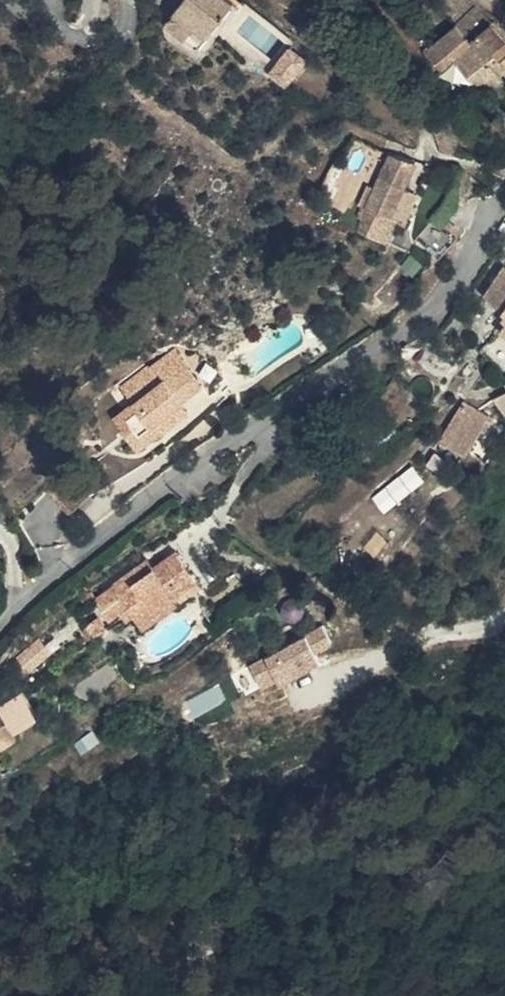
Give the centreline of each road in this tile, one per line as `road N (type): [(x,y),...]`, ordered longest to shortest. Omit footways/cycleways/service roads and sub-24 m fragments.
road 1 (residential): [(0,628),(99,538),(421,321),(467,272),(504,204)]

